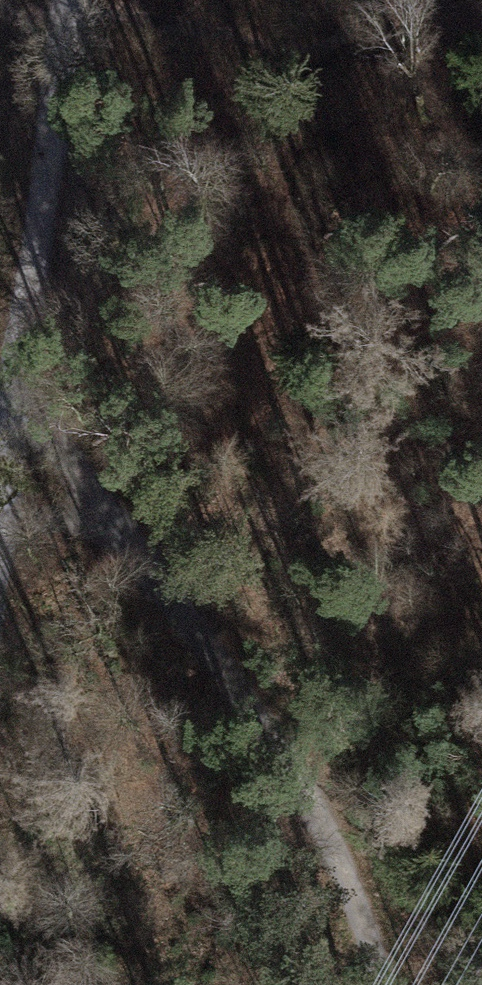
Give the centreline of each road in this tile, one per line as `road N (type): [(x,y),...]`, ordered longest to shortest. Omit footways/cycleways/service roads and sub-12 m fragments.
road 1 (track): [(390,984),(281,735),(174,567),(30,368)]
road 2 (track): [(0,538),(30,368),(73,0)]

